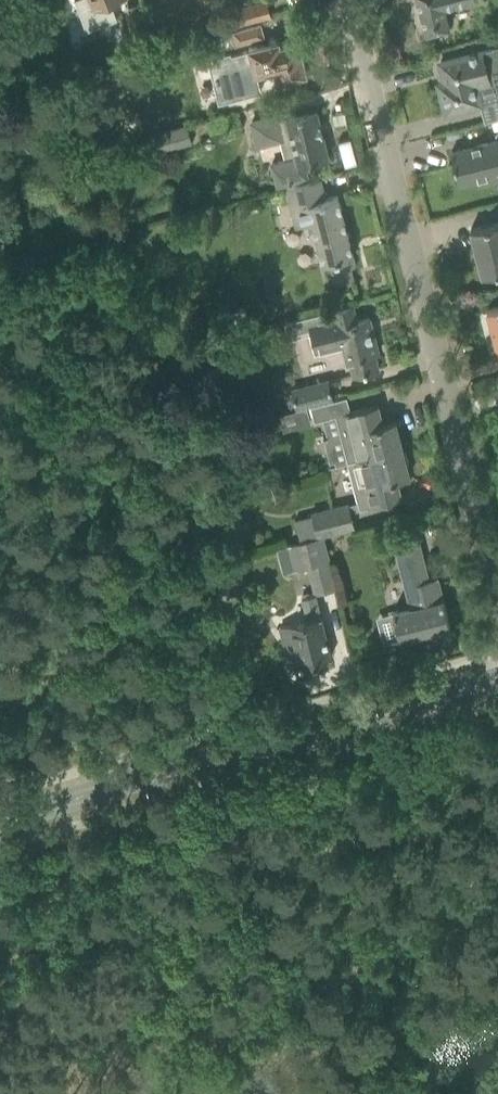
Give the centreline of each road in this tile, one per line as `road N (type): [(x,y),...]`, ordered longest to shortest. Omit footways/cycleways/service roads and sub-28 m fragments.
road 1 (residential): [(497,592),(347,0)]
road 2 (secondary): [(3,819),(497,681)]

